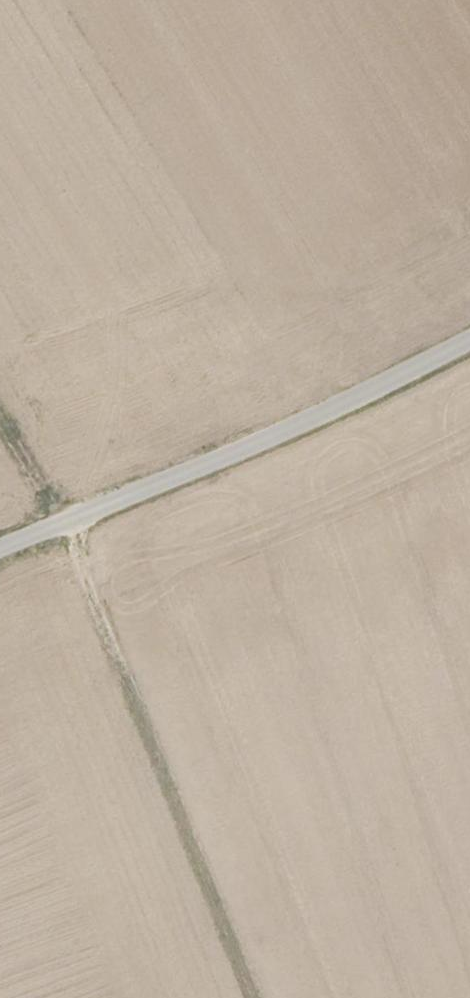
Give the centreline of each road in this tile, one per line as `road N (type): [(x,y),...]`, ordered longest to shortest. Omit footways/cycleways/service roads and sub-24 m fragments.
road 1 (track): [(0,418),(60,515),(251,997)]
road 2 (unclassified): [(0,539),(469,347)]

